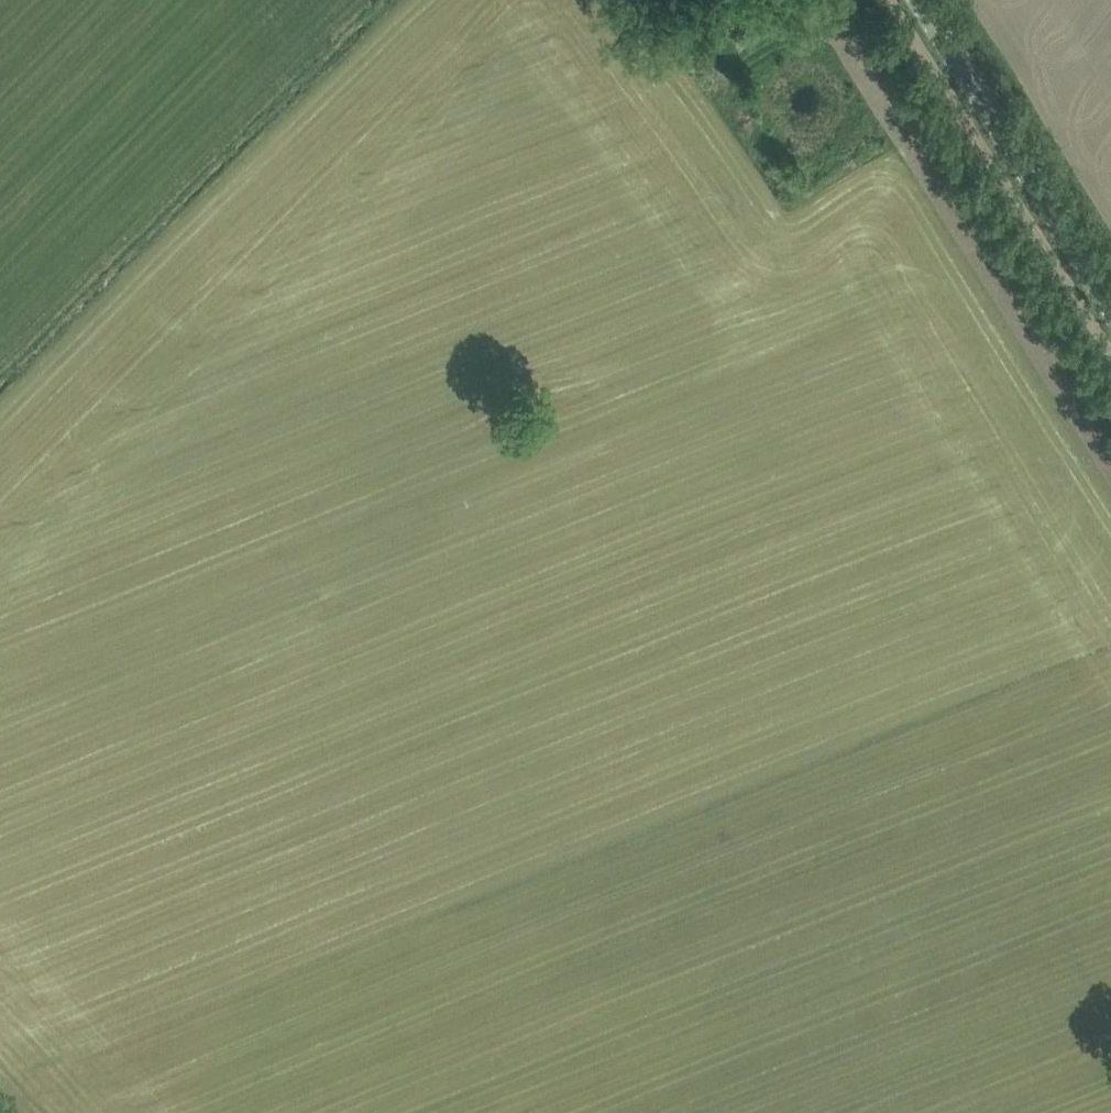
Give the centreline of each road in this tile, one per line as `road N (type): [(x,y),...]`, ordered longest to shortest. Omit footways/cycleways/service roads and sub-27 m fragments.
road 1 (tertiary): [(1110,307),(920,0)]

